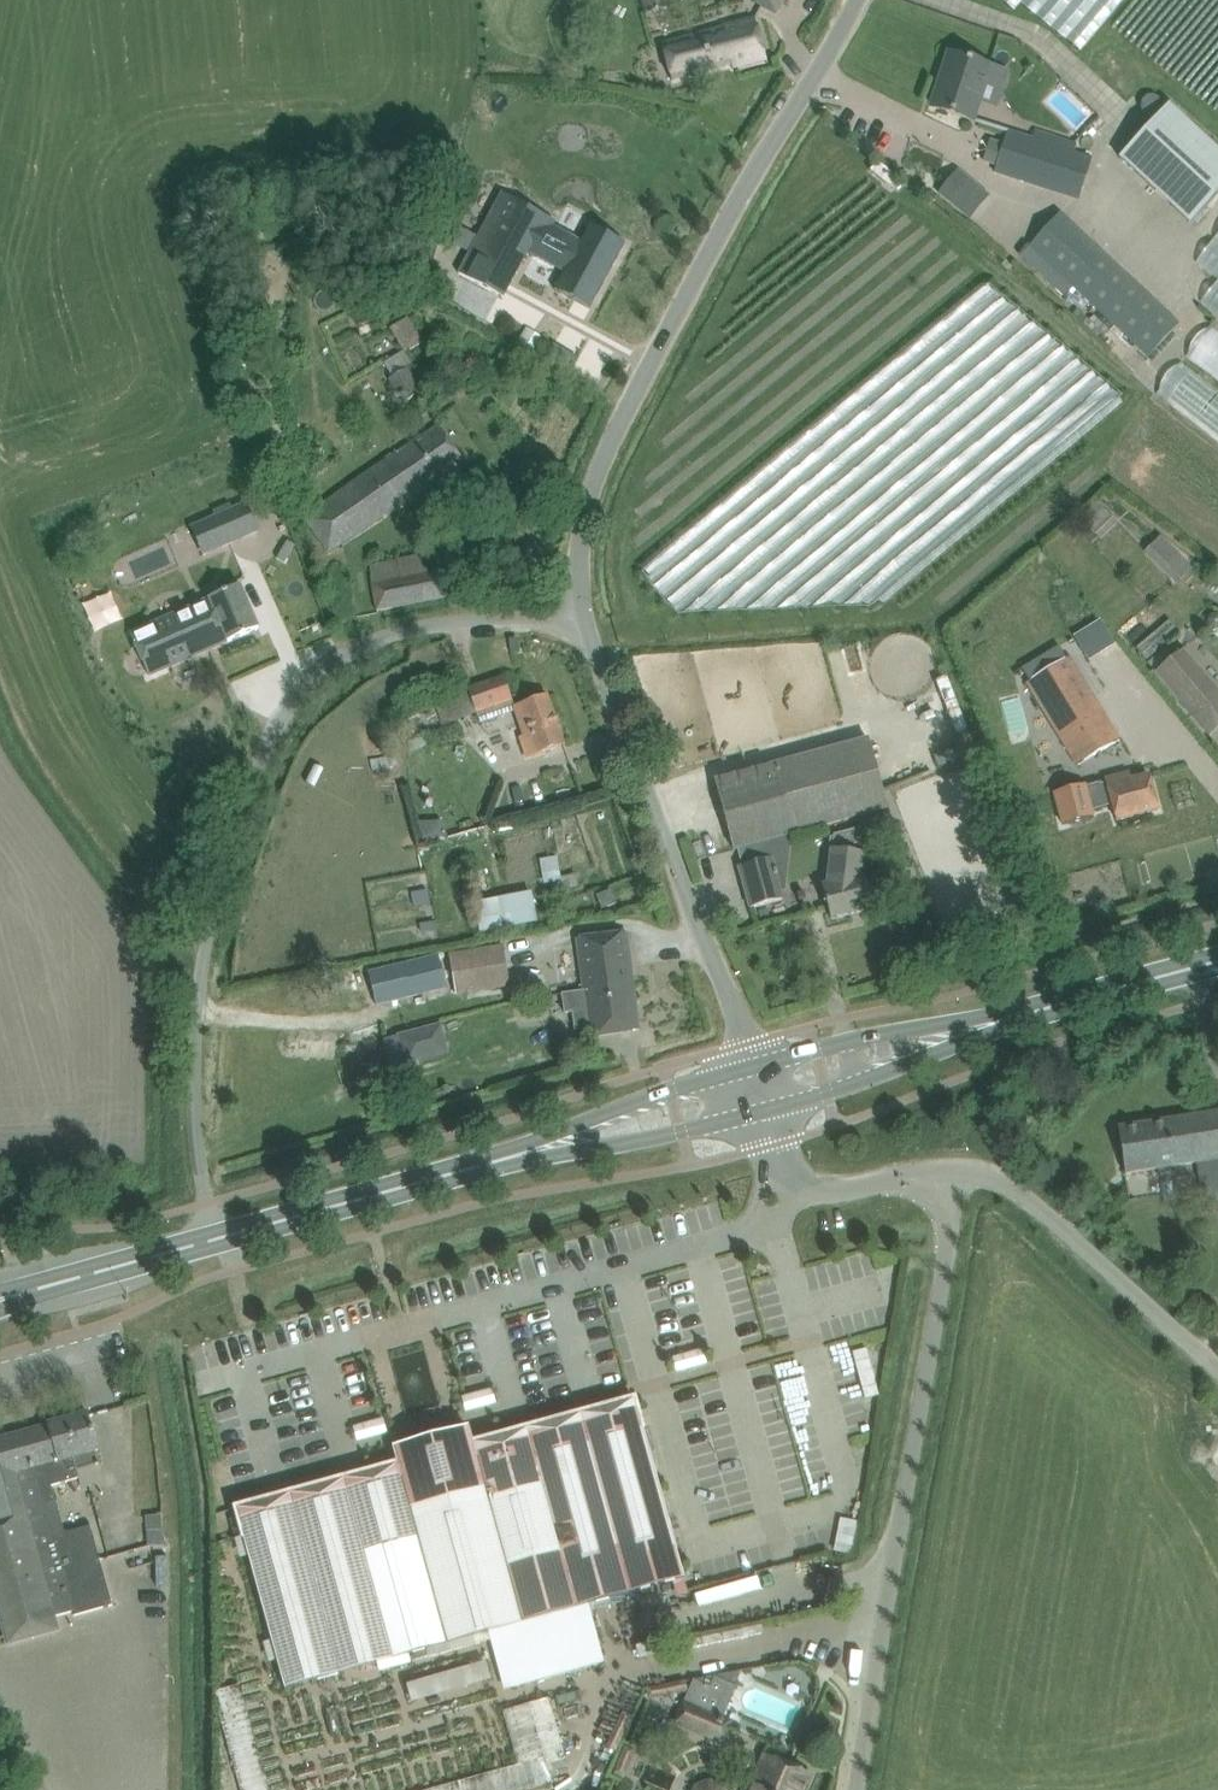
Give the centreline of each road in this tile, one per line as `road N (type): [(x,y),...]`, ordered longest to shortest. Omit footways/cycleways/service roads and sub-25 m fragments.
road 1 (unclassified): [(223,1240),(199,1152),(198,1014),(220,886),(264,744),(290,705),(367,643),(471,618),(584,620)]
road 2 (unclassified): [(584,620),(579,552),(598,460),(854,0)]
road 3 (unclassified): [(858,1789),(959,1178)]
road 4 (unclassified): [(752,1069),(584,620)]
road 5 (unclassified): [(1217,1376),(1025,1204),(999,1185),(959,1178)]
road 6 (secondary): [(223,1240),(536,1150)]
road 7 (unclassified): [(959,1178),(818,1198),(791,1181),(765,1109)]
road 8 (secondary): [(1217,963),(985,1025)]
road 9 (secondary): [(985,1025),(900,1033),(752,1069)]
road 10 (secondary): [(765,1109),(907,1064),(985,1025)]
road 11 (secondary): [(536,1150),(681,1131),(765,1109)]
road 12 (secondary): [(0,1303),(223,1240)]
road 13 (secondary): [(752,1069),(536,1150)]

